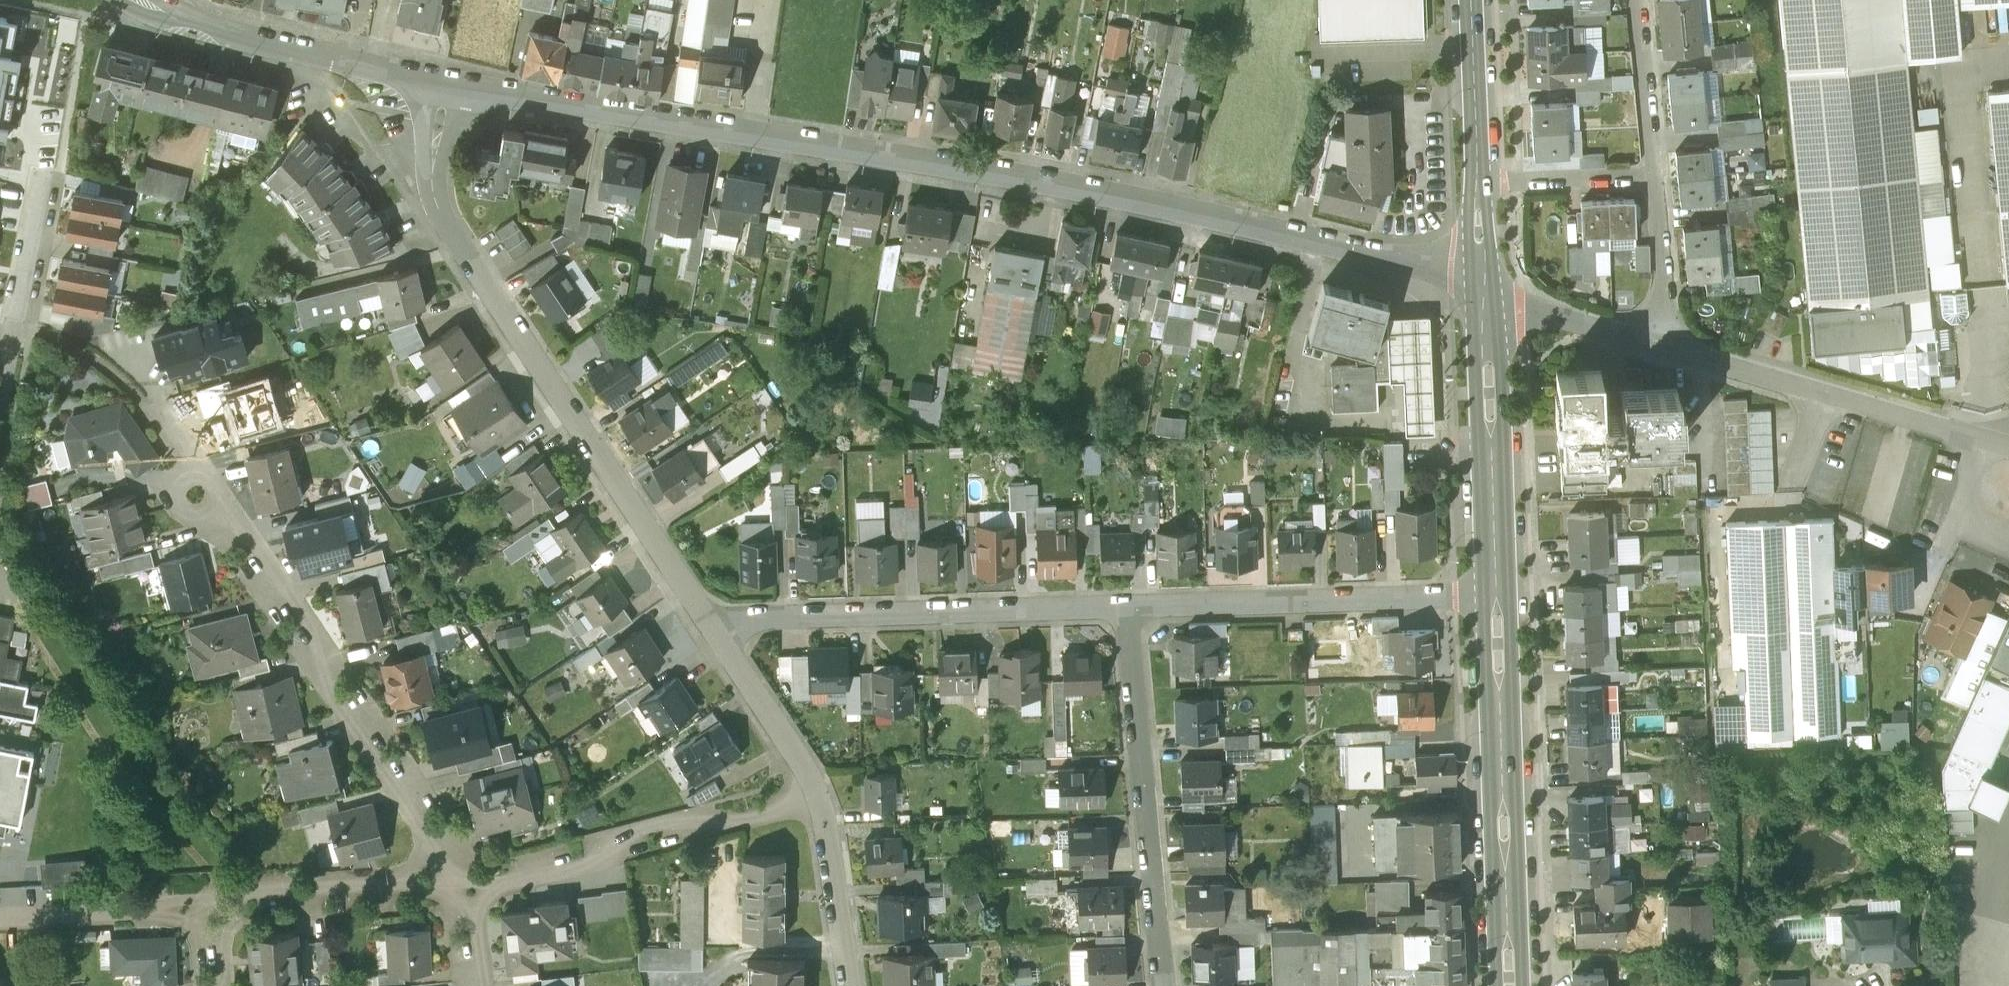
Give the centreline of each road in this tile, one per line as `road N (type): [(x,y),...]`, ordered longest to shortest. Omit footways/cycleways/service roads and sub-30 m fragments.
road 1 (residential): [(1482,288),(989,172),(443,81)]
road 2 (residential): [(443,81),(437,204),(705,624)]
road 3 (residential): [(466,887),(346,693),(194,497),(182,461),(130,390)]
road 4 (residential): [(1482,288),(2008,449)]
road 5 (residential): [(705,624),(1128,609)]
road 6 (secondary): [(1507,985),(1496,597)]
road 7 (residential): [(1128,609),(1162,985)]
road 8 (residential): [(466,887),(598,865),(625,839),(683,824),(767,818),(817,796)]
road 9 (residential): [(1128,609),(1496,597)]
road 10 (secondary): [(1496,597),(1482,288)]
road 11 (secondary): [(1482,288),(1473,0)]
road 12 (residential): [(209,910),(313,890),(466,887)]
road 13 (residential): [(0,388),(43,178)]
road 14 (residential): [(0,918),(209,910)]
road 15 (residential): [(705,624),(817,796)]
road 16 (residential): [(817,796),(847,985)]
road 17 (residential): [(443,81),(269,38)]
road 18 (residential): [(141,0),(269,38)]

